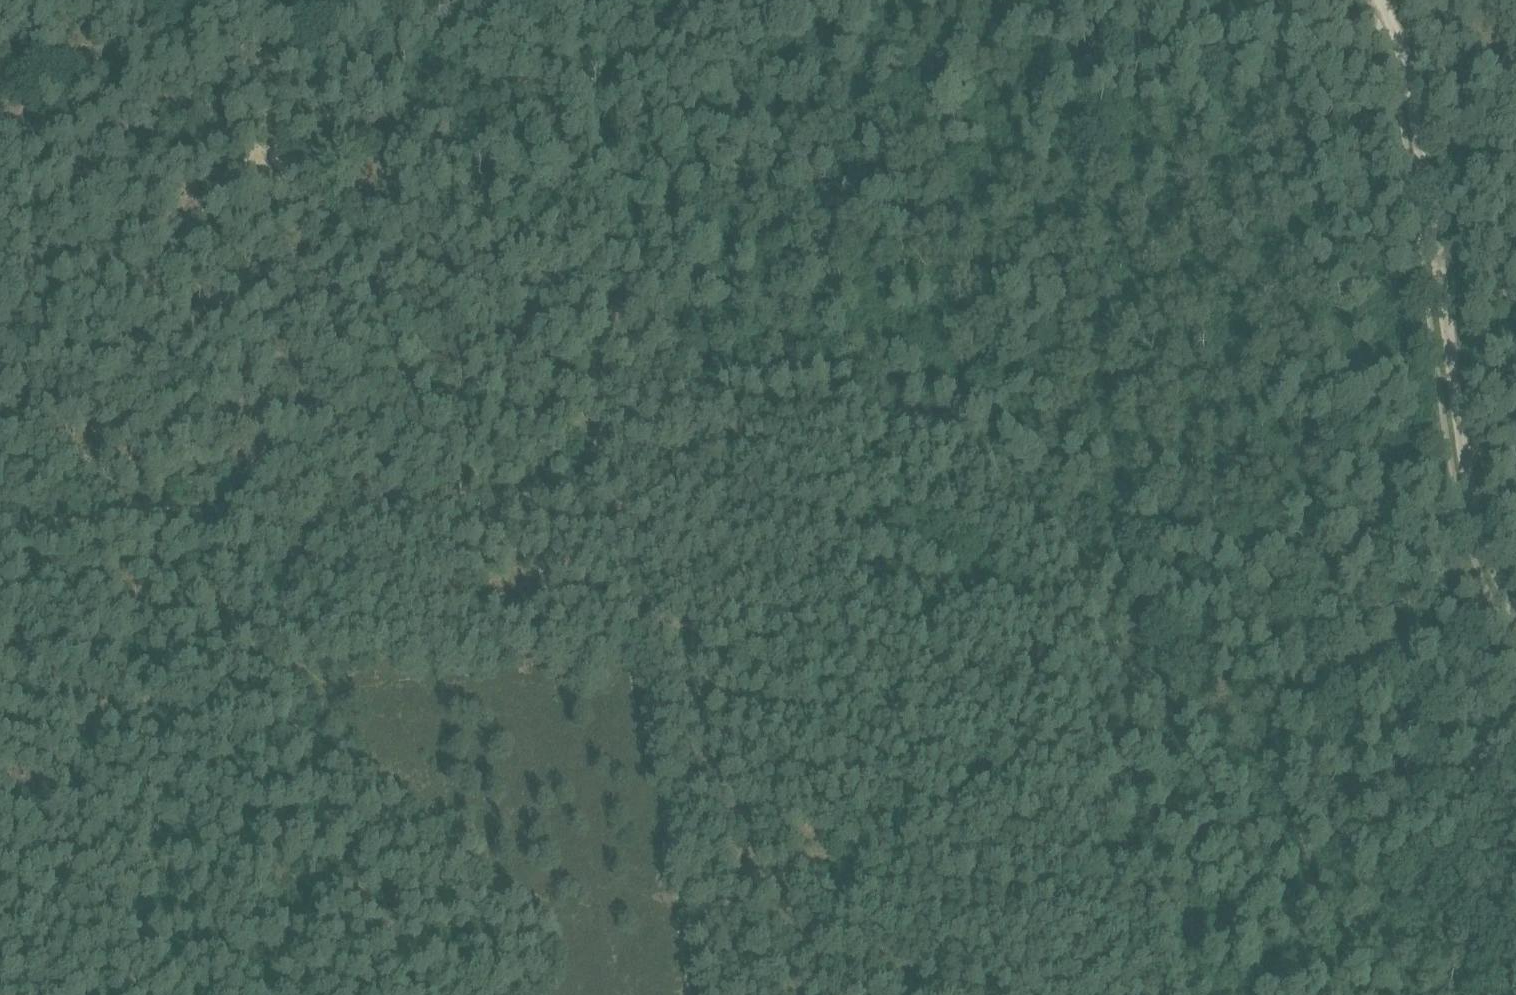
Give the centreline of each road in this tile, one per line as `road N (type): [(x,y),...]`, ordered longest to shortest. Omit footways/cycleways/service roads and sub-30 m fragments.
road 1 (track): [(1383,0),(1400,36),(1421,139),(1474,512),(1515,615)]

